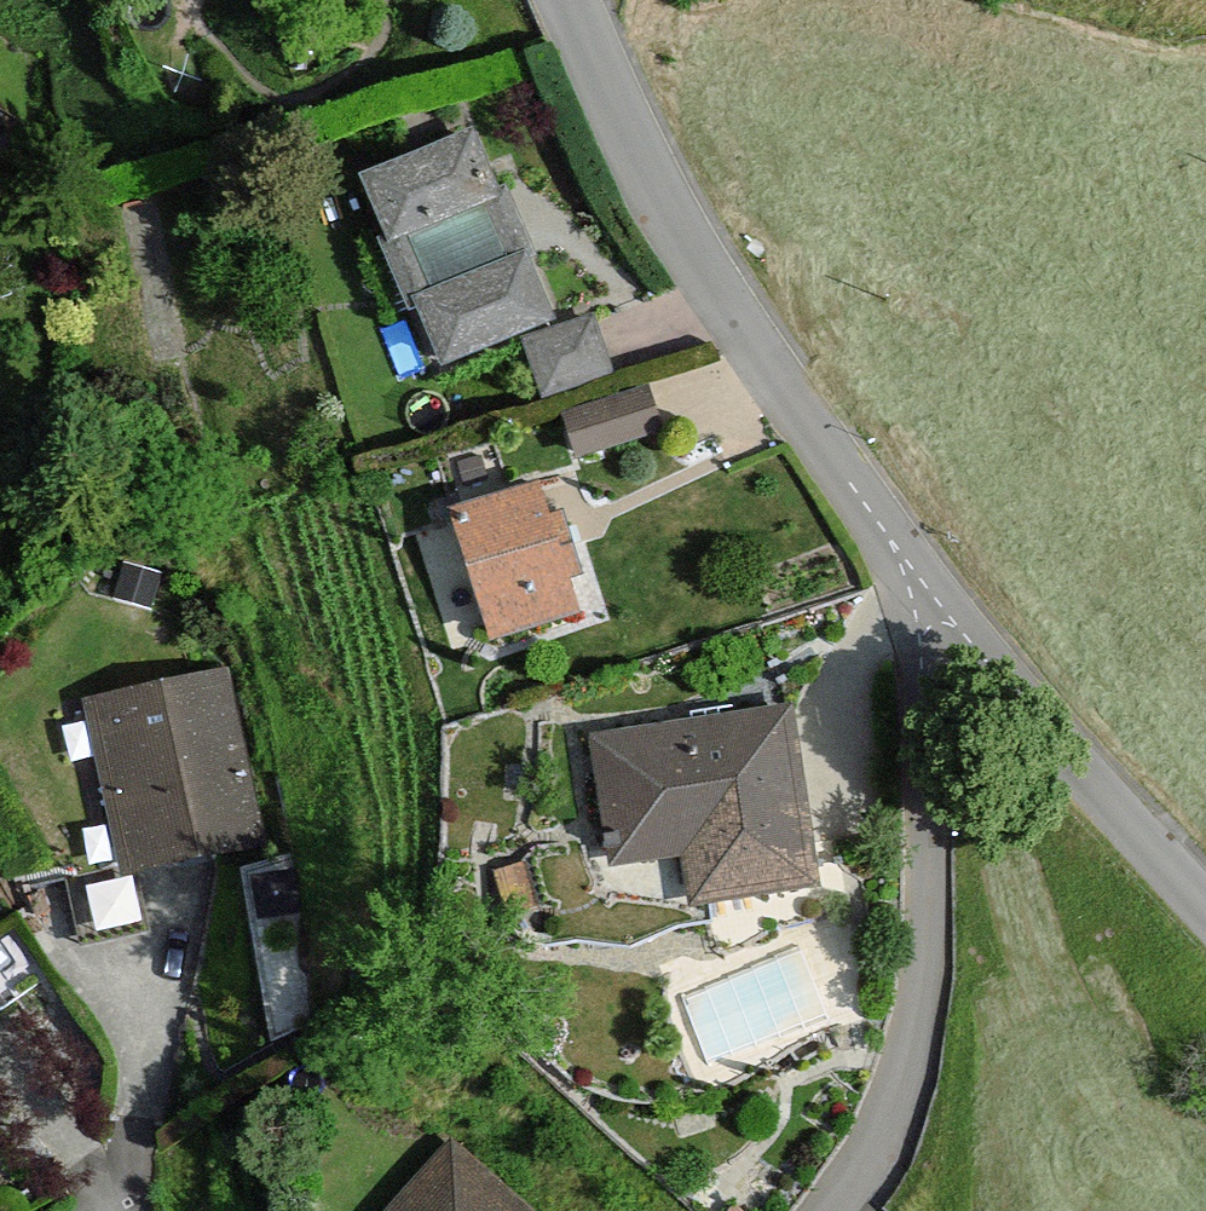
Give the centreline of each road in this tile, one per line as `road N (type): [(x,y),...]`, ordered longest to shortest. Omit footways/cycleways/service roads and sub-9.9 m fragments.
road 1 (residential): [(925,600),(937,937),(904,1121),(826,1210)]
road 2 (residential): [(577,0),(675,201),(848,466)]
road 3 (residential): [(1205,903),(925,600)]
road 4 (residential): [(141,1210),(127,1181),(181,899)]
road 5 (residential): [(925,600),(848,466)]

